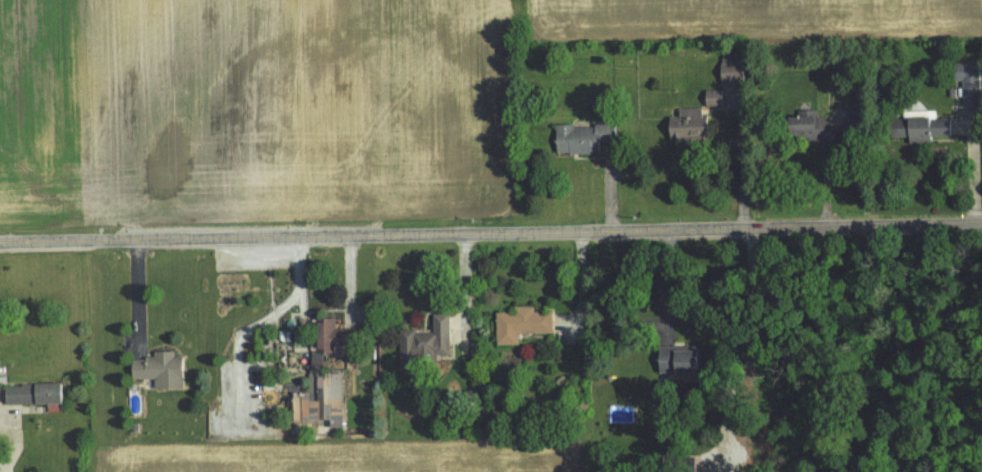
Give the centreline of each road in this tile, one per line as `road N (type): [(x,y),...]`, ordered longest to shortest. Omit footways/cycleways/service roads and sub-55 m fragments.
road 1 (tertiary): [(0,243),(981,224)]

